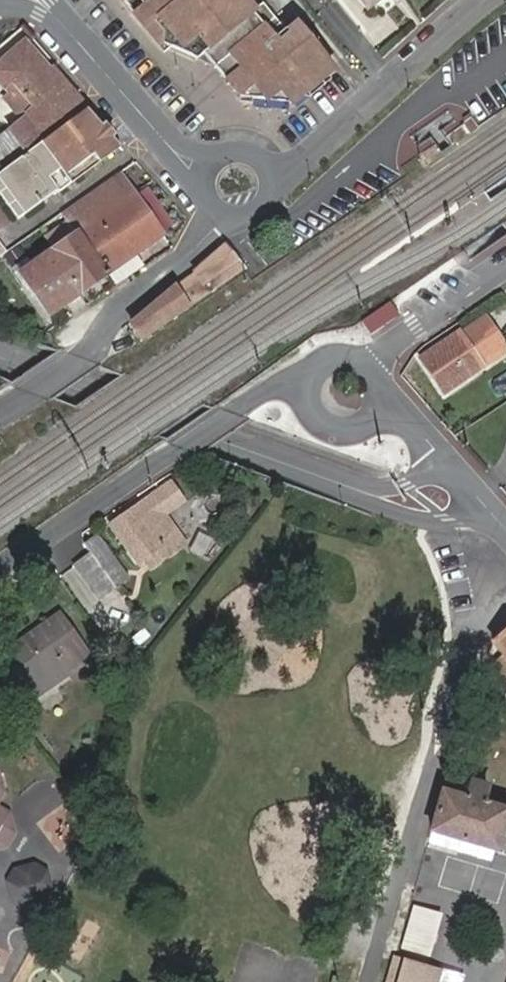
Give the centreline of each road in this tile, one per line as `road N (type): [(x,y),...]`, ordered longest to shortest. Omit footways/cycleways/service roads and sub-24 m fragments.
road 1 (tertiary): [(373,496),(0,350)]
road 2 (residential): [(303,386),(272,388),(0,569)]
road 3 (residential): [(0,410),(88,358),(119,313),(216,228),(225,208)]
road 4 (residential): [(305,166),(495,0)]
road 5 (residential): [(180,155),(36,0)]
road 6 (residential): [(505,270),(369,362)]

